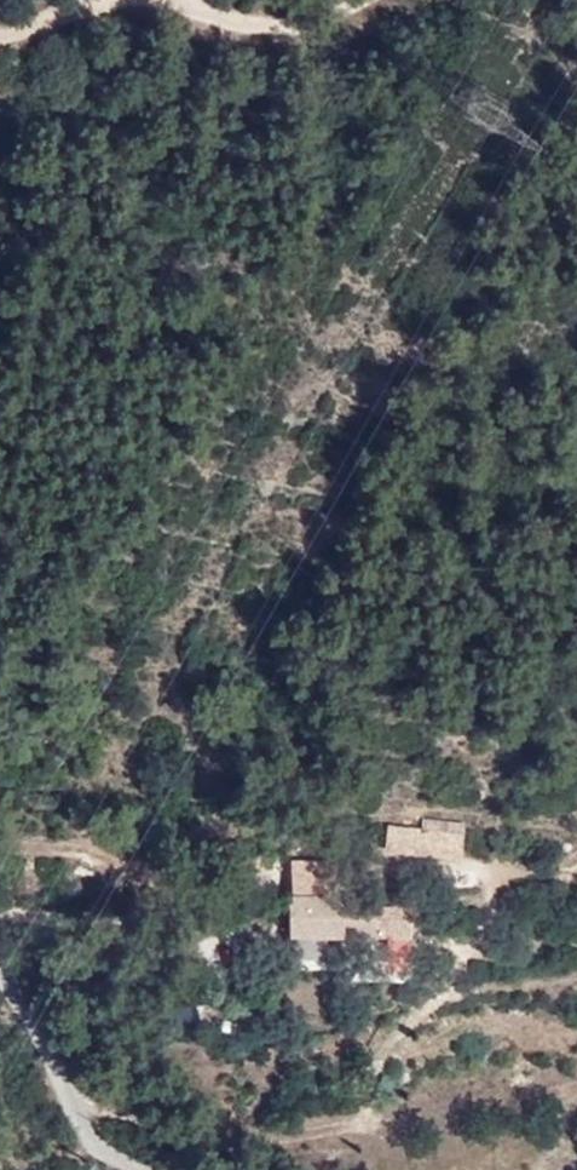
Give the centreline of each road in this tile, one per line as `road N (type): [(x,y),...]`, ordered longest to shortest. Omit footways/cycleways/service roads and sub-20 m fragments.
road 1 (residential): [(140,1169),(92,1140),(0,967)]
road 2 (track): [(183,0),(256,26),(296,23),(361,0)]

